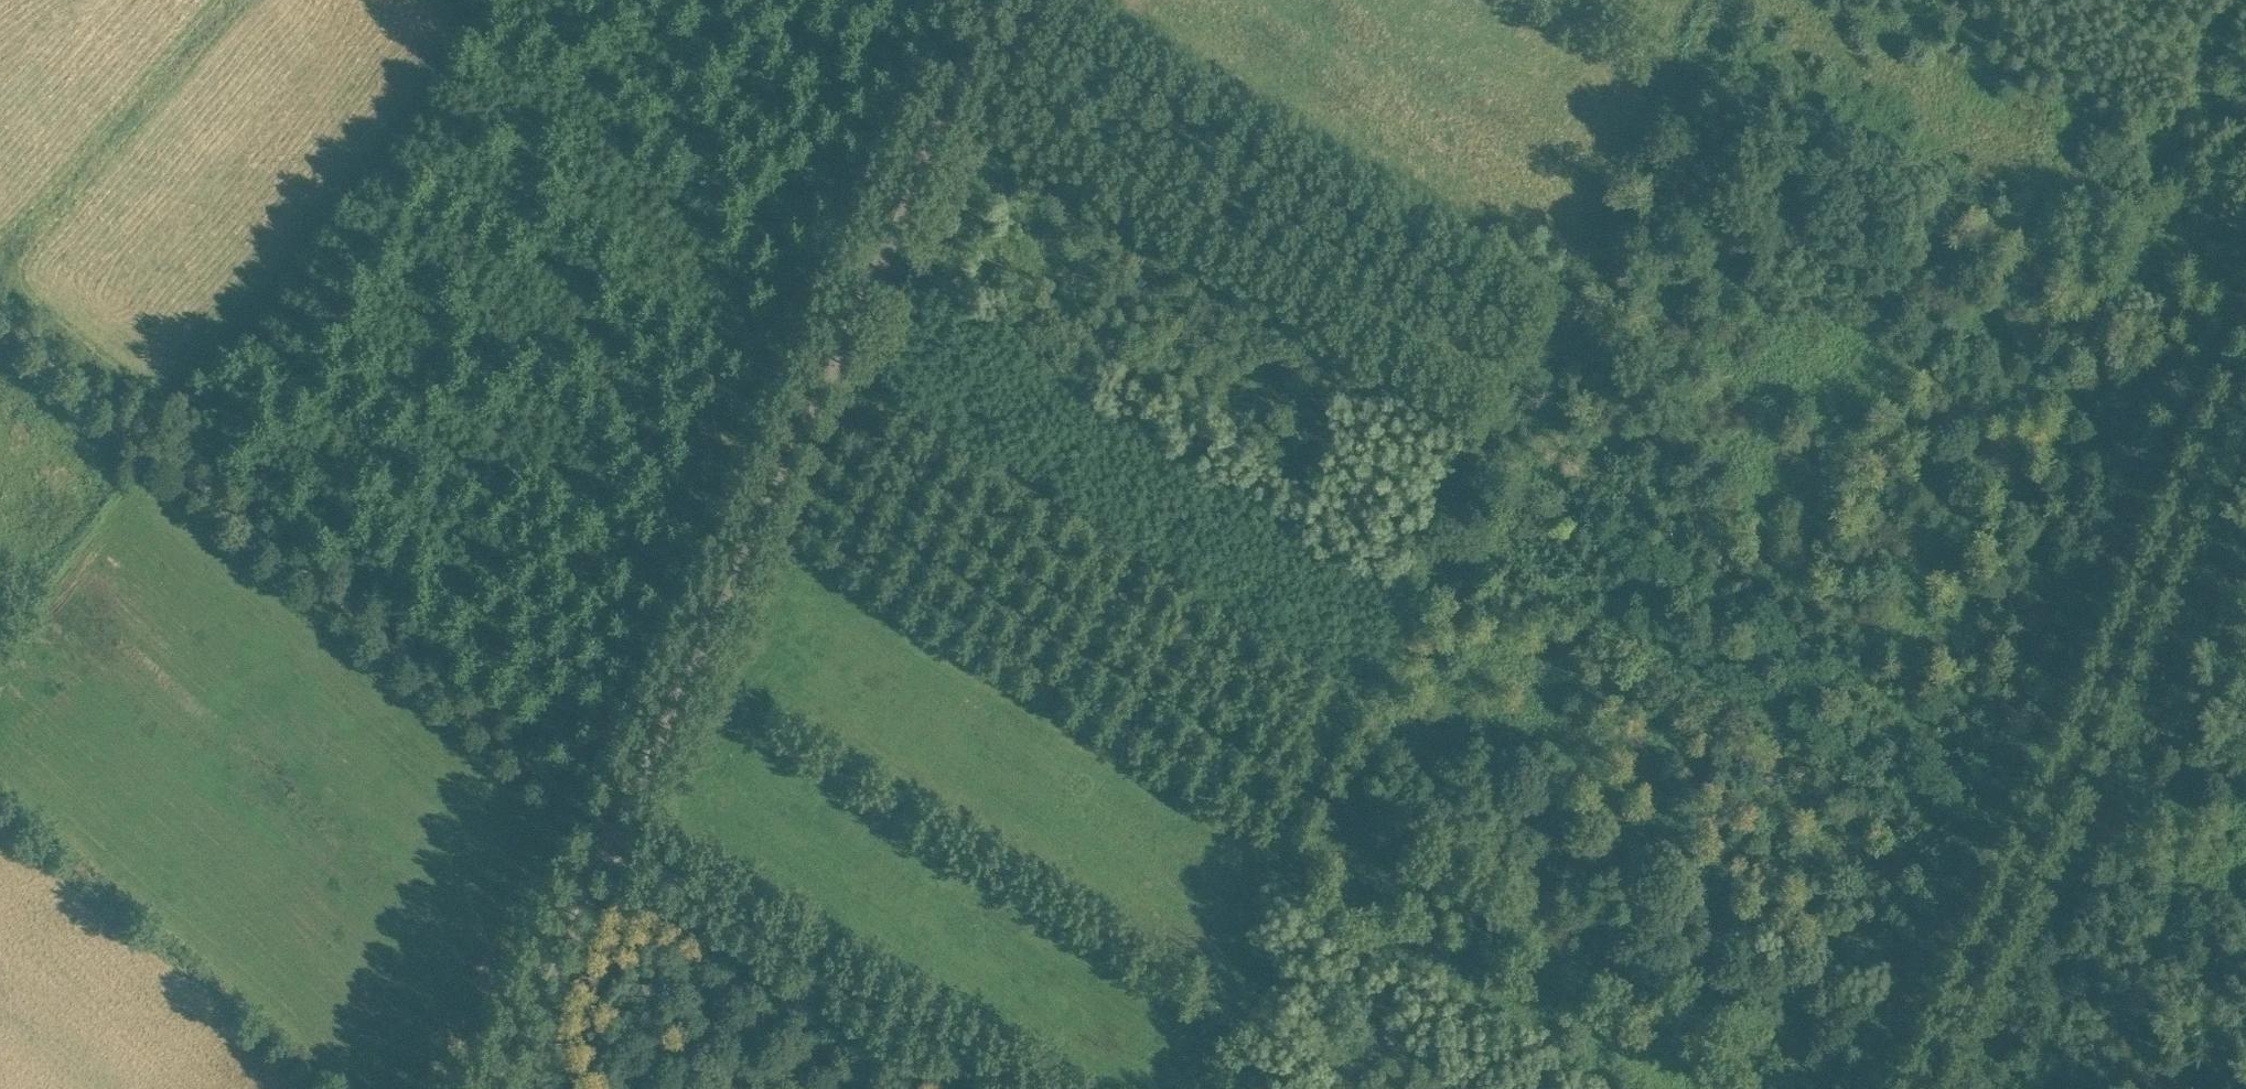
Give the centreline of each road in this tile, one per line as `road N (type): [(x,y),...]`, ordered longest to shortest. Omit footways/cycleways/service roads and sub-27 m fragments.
road 1 (unclassified): [(500,1088),(1001,0)]
road 2 (track): [(1920,1088),(2245,379)]

